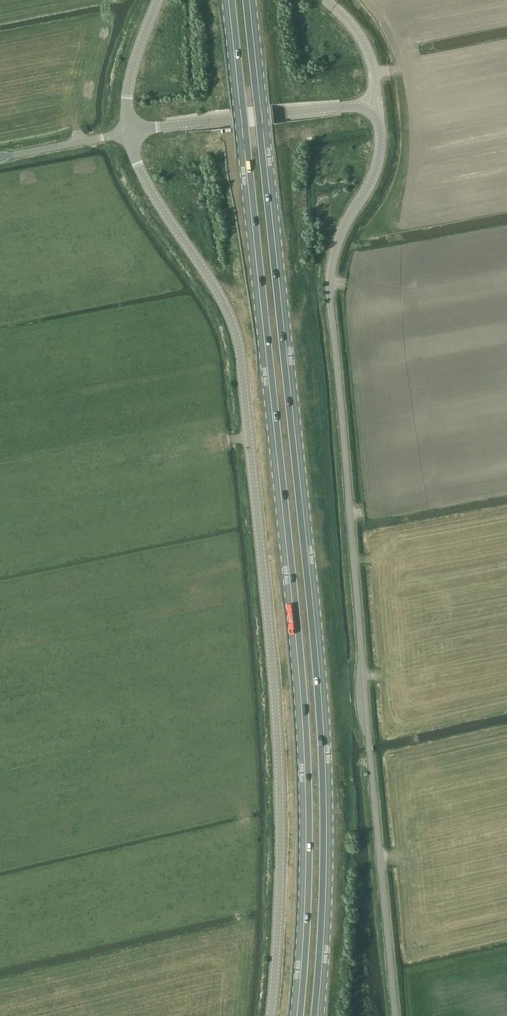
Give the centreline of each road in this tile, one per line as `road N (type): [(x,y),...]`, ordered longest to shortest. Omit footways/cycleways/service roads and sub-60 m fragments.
road 1 (primary): [(228,0),(297,663),(305,803),(296,1015)]
road 2 (primary): [(318,1015),(326,827),(321,700),(249,0)]
road 3 (unclassified): [(395,1015),(331,313),(339,237),(380,148),(379,123),(366,108)]
road 4 (unclassified): [(270,1015),(279,825),(272,657),(240,362),(224,306),(155,201),(128,133)]
road 5 (unclassified): [(128,133),(271,115)]
road 6 (unclassified): [(128,133),(131,70),(158,0)]
road 7 (unclassified): [(0,158),(128,133)]

